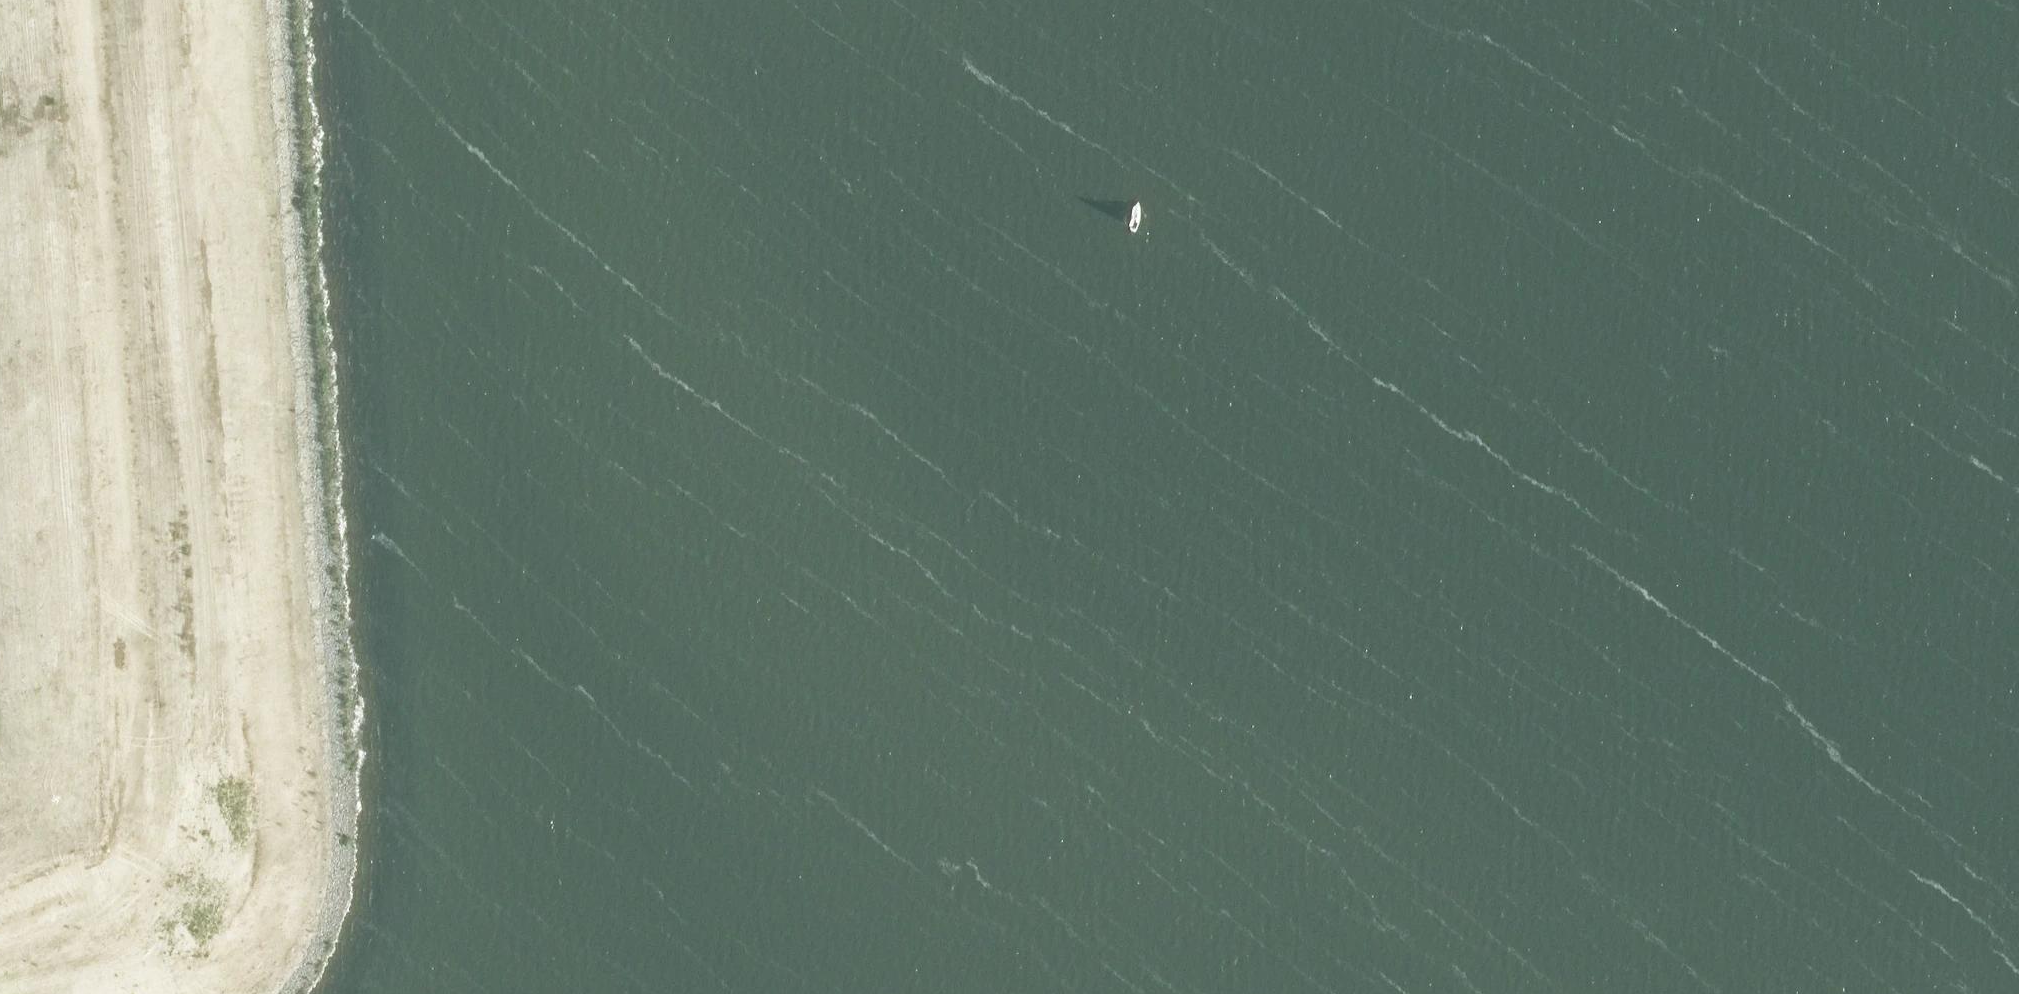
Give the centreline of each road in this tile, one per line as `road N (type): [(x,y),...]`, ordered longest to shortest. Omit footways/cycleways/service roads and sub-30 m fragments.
road 1 (residential): [(0,879),(104,834),(53,141)]
road 2 (residential): [(53,141),(46,0)]

